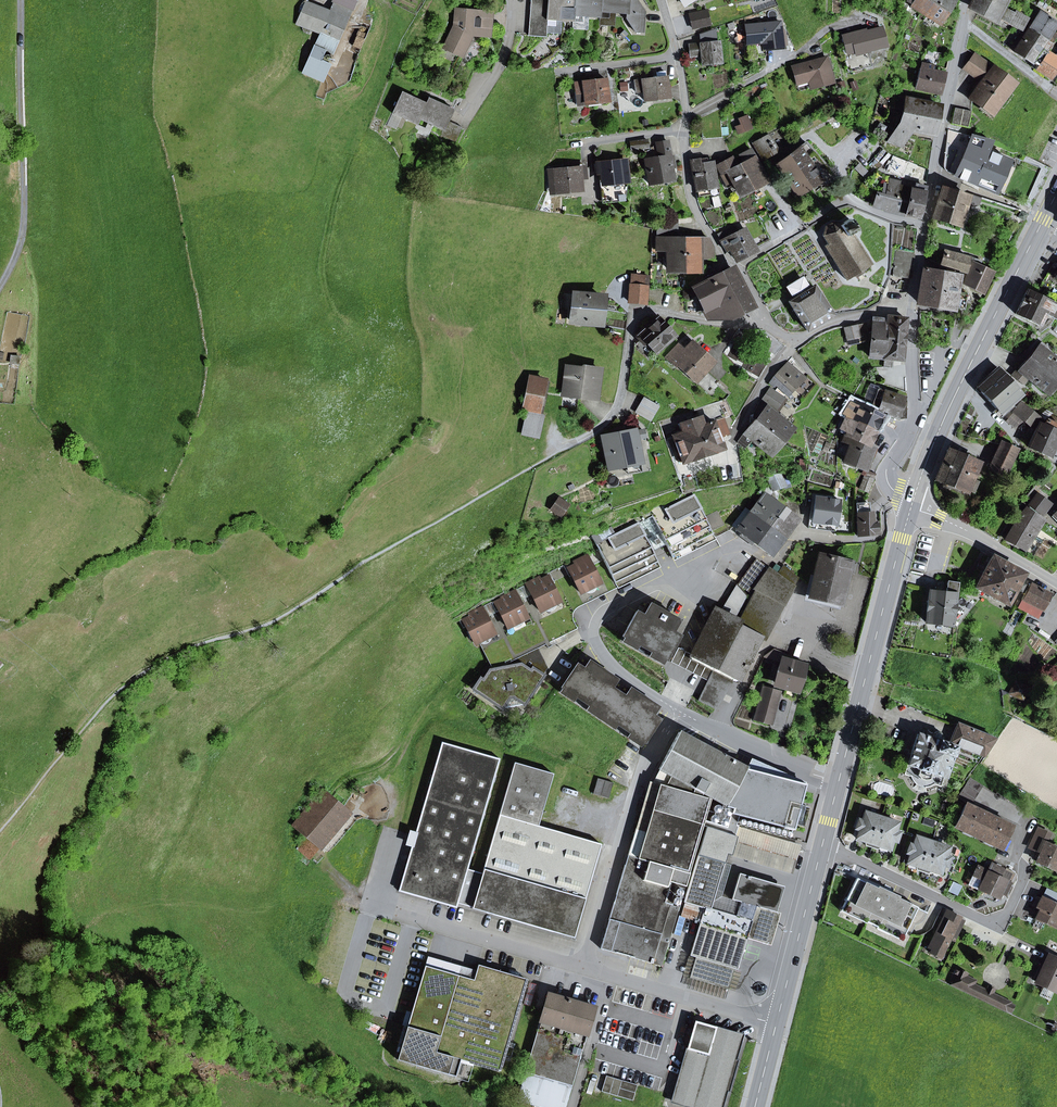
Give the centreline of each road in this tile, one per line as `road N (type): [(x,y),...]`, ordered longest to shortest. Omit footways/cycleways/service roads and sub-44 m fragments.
road 1 (primary): [(1041,225),(913,498)]
road 2 (residential): [(771,324),(637,312),(614,413),(564,449)]
road 3 (primary): [(910,508),(838,784)]
road 4 (residential): [(683,715),(607,661),(596,624),(610,606),(722,550)]
road 5 (residential): [(584,969),(636,790),(656,745),(683,715)]
road 6 (residential): [(823,844),(999,928),(1028,871)]
road 7 (residential): [(913,498),(889,487),(885,472),(915,415),(912,308)]
road 8 (residential): [(737,267),(849,200),(925,224)]
road 9 (residential): [(925,224),(961,19)]
road 10 (residential): [(776,1024),(584,969)]
road 11 (residential): [(584,969),(393,913)]
road 12 (primary): [(823,844),(776,1024)]
road 13 (residential): [(830,26),(798,54),(686,115)]
road 14 (residential): [(838,784),(683,715)]
road 15 (tertiary): [(1056,583),(971,532),(910,508)]
road 16 (residential): [(737,267),(697,212),(686,128)]
road 17 (residential): [(849,540),(791,538),(769,559),(741,547),(722,550)]
road 18 (residential): [(554,73),(678,56)]
road 19 (residential): [(912,308),(828,325),(796,342)]
road 20 (residential): [(1056,94),(961,19)]

